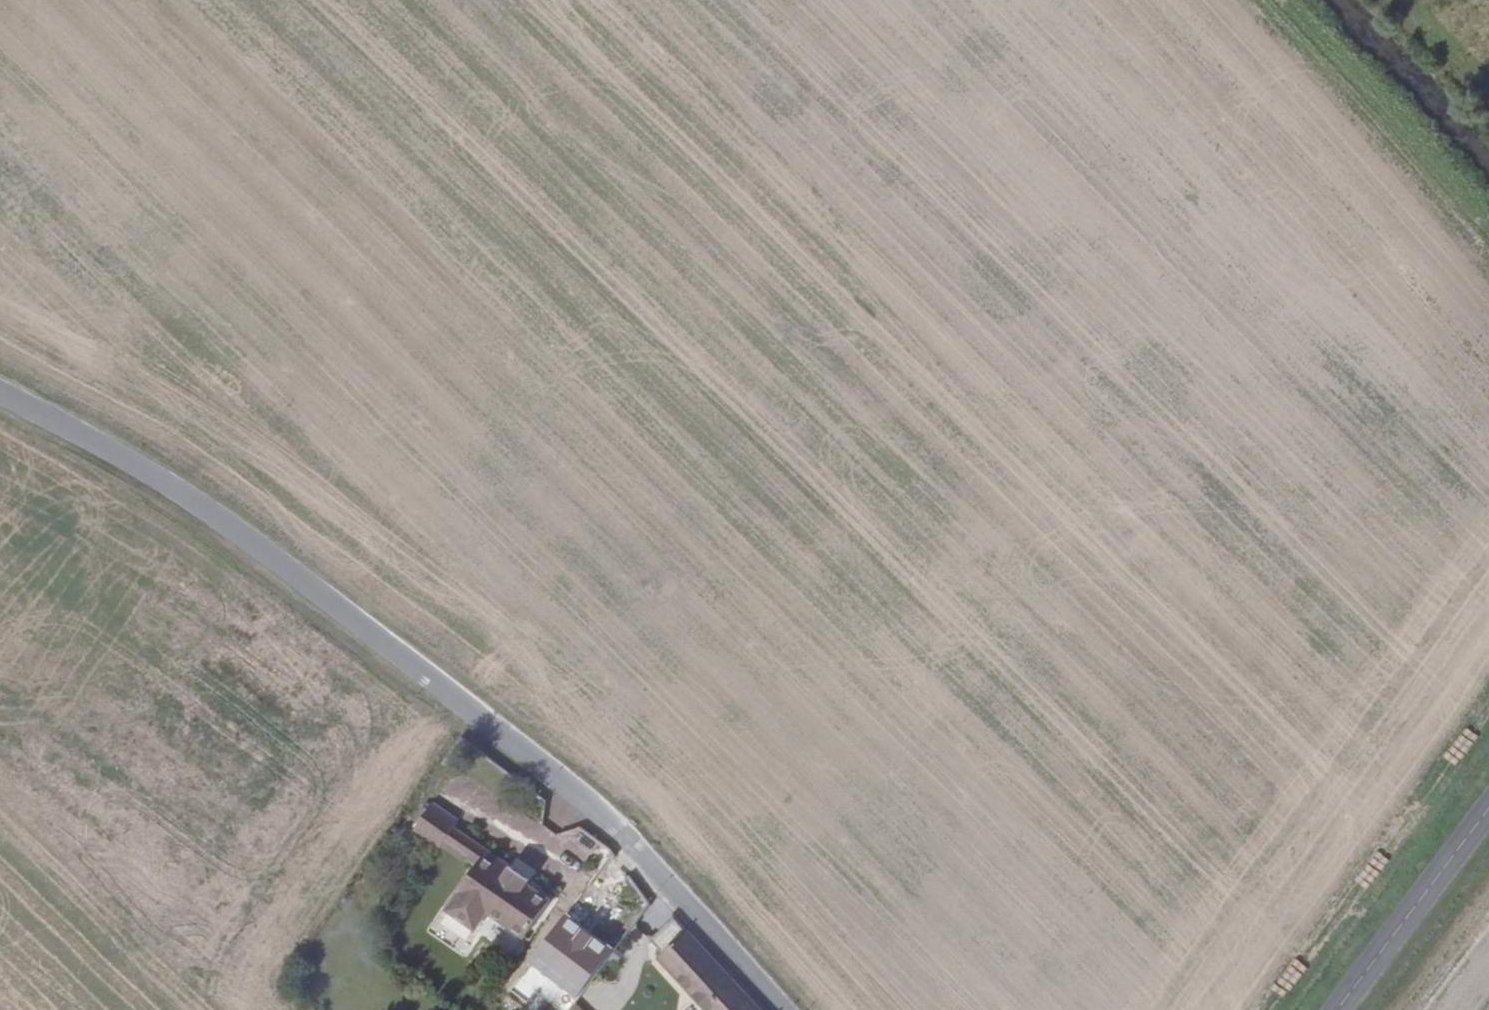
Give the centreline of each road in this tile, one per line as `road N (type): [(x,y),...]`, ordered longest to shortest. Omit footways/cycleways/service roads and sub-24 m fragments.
road 1 (unclassified): [(0,393),(178,490),(305,580),(634,845),(779,1009)]
road 2 (tertiary): [(1488,802),(1330,1009)]

